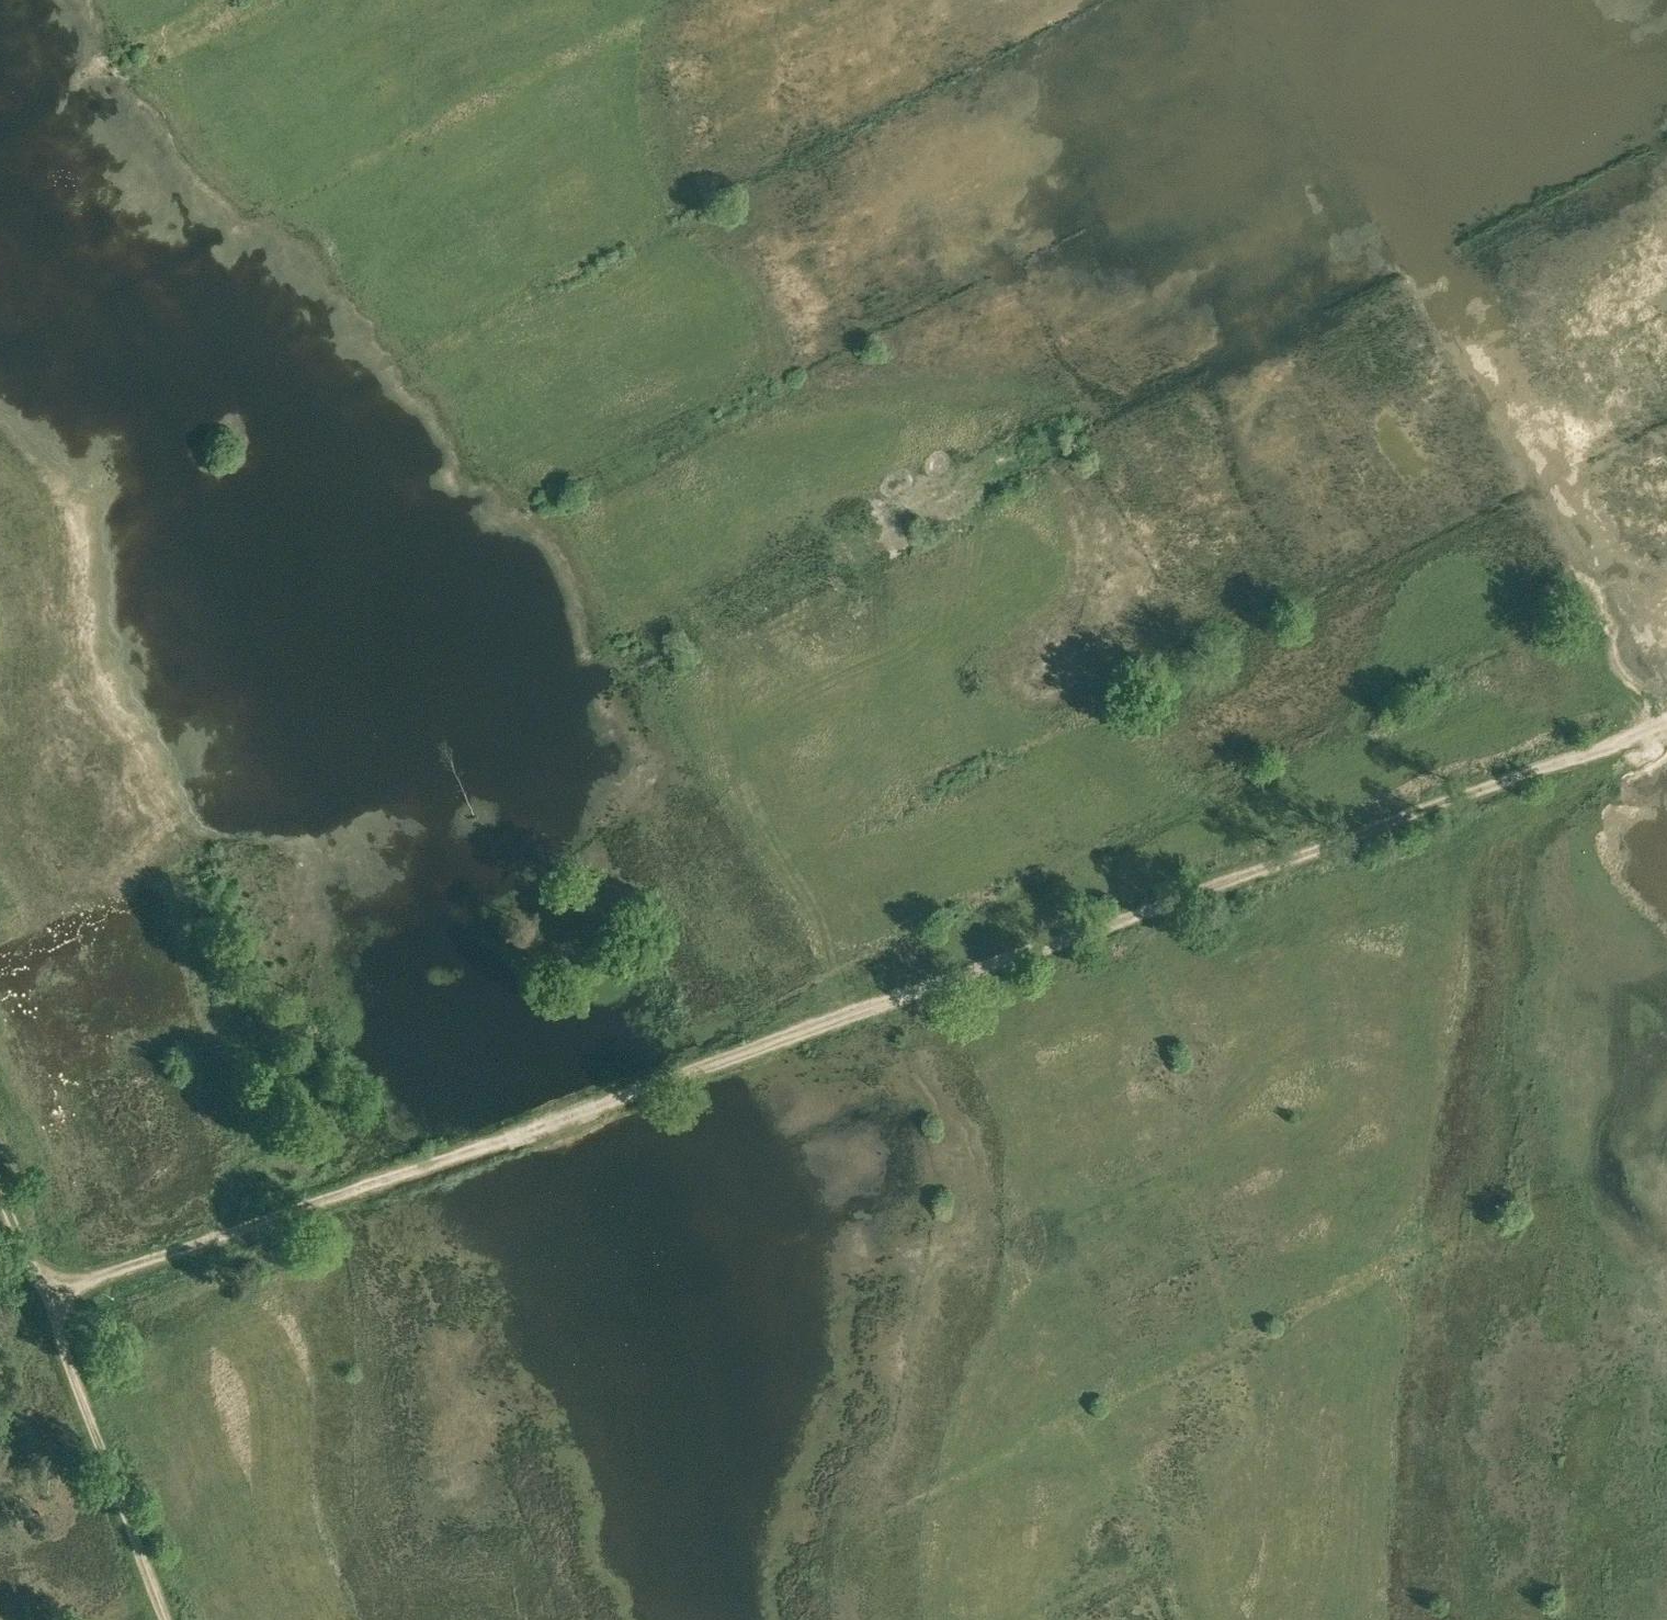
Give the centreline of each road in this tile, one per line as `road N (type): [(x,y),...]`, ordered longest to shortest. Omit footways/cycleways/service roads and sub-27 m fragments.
road 1 (track): [(1666,723),(43,1302)]
road 2 (track): [(0,1189),(164,1619)]

